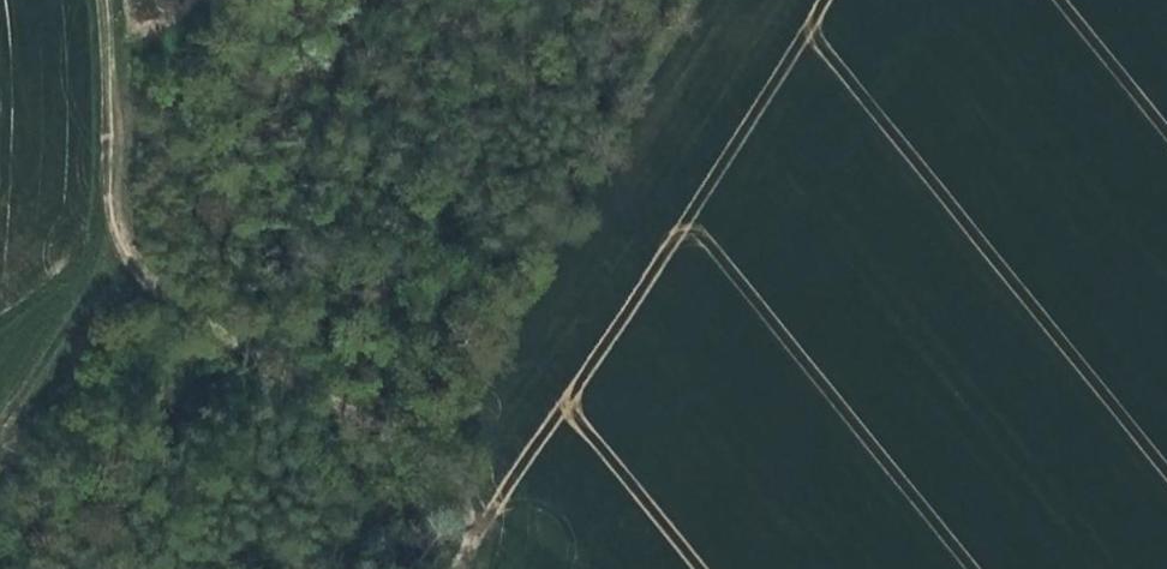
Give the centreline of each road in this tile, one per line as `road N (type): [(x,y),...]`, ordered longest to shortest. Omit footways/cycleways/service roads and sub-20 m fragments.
road 1 (track): [(456,568),(472,522),(453,473),(176,306),(122,252),(108,201),(103,0)]

